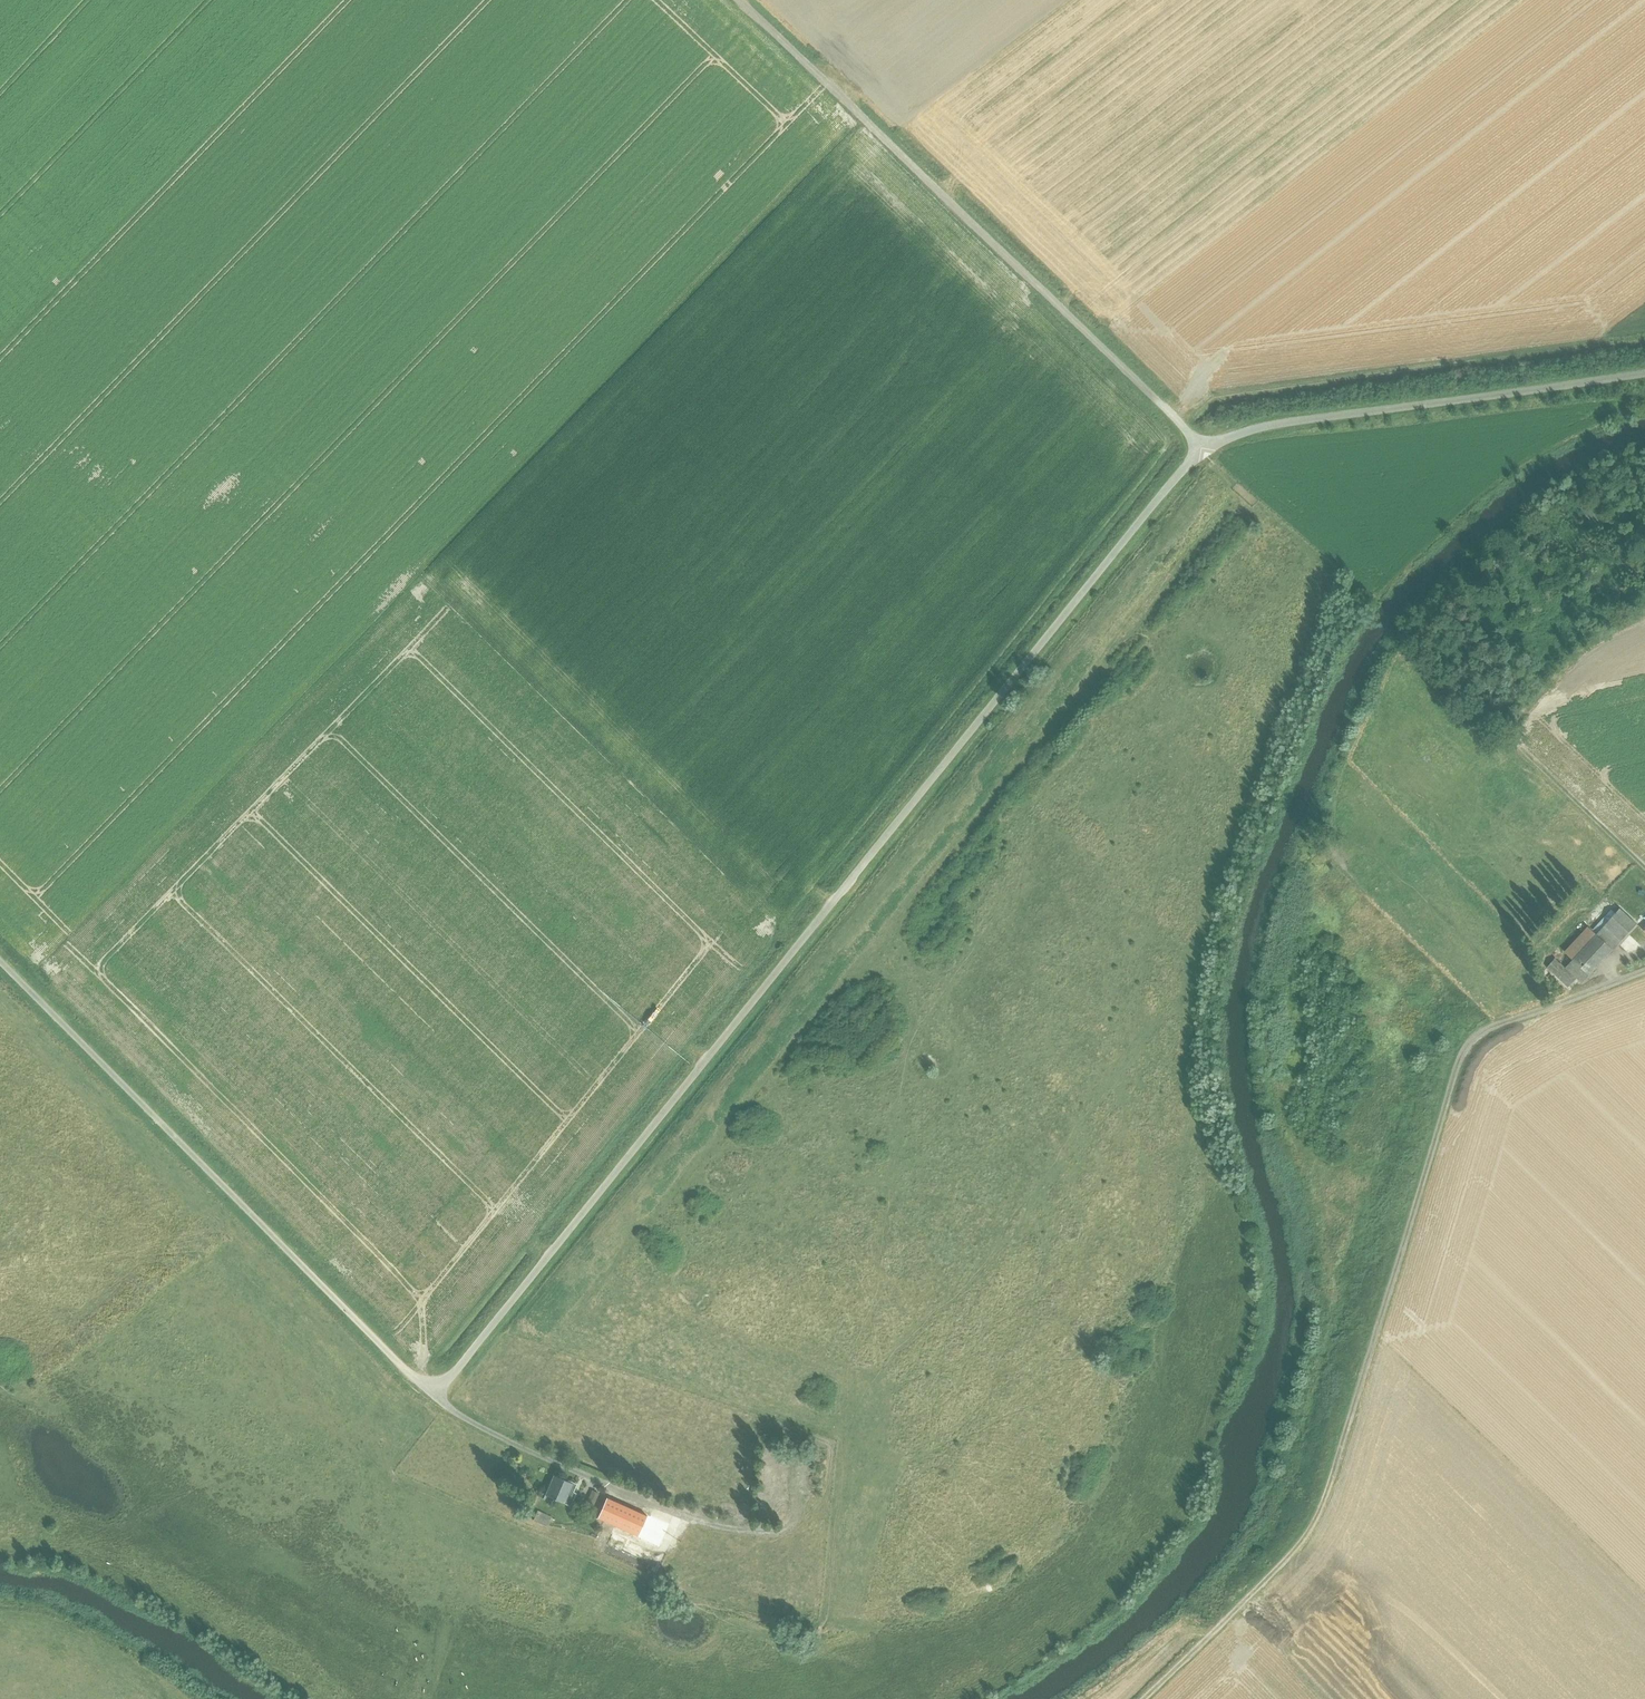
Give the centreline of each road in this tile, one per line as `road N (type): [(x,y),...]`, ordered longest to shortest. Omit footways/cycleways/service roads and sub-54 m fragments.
road 1 (unclassified): [(0,960),(404,1370),(439,1382),(1201,446),(1248,430),(1644,374)]
road 2 (track): [(1644,970),(1465,1044),(1321,1507),(1253,1594),(1143,1698)]
road 3 (track): [(1201,446),(731,0)]

